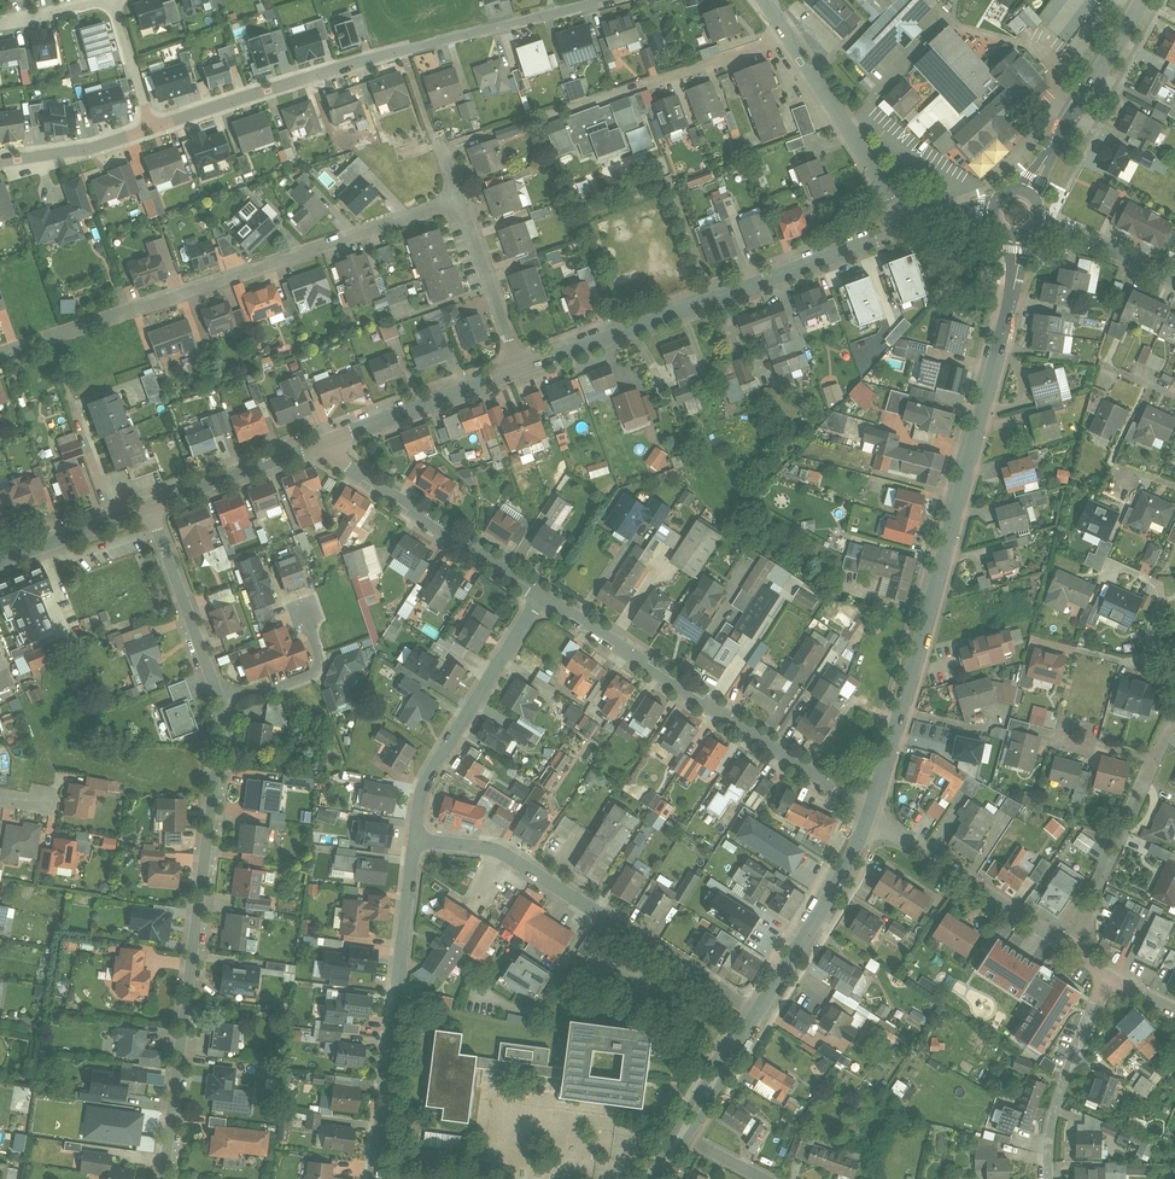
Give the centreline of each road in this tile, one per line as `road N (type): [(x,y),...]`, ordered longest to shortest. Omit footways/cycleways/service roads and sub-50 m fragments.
road 1 (tertiary): [(1019,236),(1013,295),(865,814)]
road 2 (residential): [(219,695),(163,1178)]
road 3 (residential): [(461,203),(0,355)]
road 4 (residential): [(606,0),(402,49),(147,131)]
road 5 (residential): [(519,369),(907,228)]
road 6 (residential): [(538,596),(865,814)]
road 7 (residential): [(756,1014),(500,851),(416,838)]
road 8 (residential): [(416,838),(374,1178)]
road 9 (residential): [(538,596),(422,785),(416,838)]
road 10 (residential): [(319,441),(348,470),(538,596)]
road 11 (residential): [(773,14),(907,228)]
road 12 (residential): [(865,814),(1071,950)]
road 13 (tertiary): [(865,814),(756,1014)]
road 14 (tertiary): [(1146,0),(1028,193)]
road 15 (residential): [(1048,1178),(1050,1124),(1109,976)]
road 16 (residential): [(319,441),(519,369)]
road 17 (residential): [(1154,760),(1071,950)]
road 18 (residential): [(151,505),(219,695)]
road 19 (residential): [(151,505),(319,441)]
road 20 (residential): [(461,203),(519,369)]
road 21 (residential): [(219,695),(311,676),(319,654),(304,612)]
road 22 (residential): [(0,561),(151,505)]
road 23 (residential): [(147,131),(0,162)]
road 24 (residential): [(1039,219),(1174,281)]
road 25 (residential): [(1174,674),(1158,640),(1160,588),(1112,565)]
road 26 (tertiary): [(756,1014),(684,1132)]
road 27 (residential): [(116,0),(147,131)]

